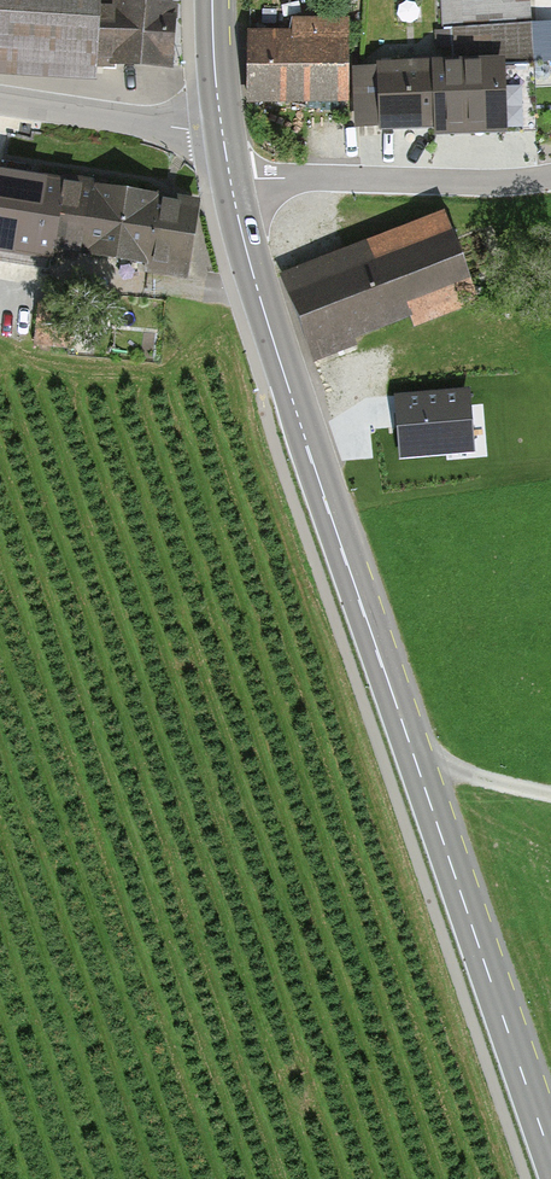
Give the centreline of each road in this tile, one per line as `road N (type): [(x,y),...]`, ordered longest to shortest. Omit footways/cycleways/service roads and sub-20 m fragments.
road 1 (secondary): [(221,126),(260,300),(550,1157)]
road 2 (track): [(234,199),(550,182)]
road 3 (unclassified): [(221,126),(189,130),(0,100)]
road 4 (track): [(417,765),(550,794)]
road 5 (secondary): [(212,0),(221,126)]

